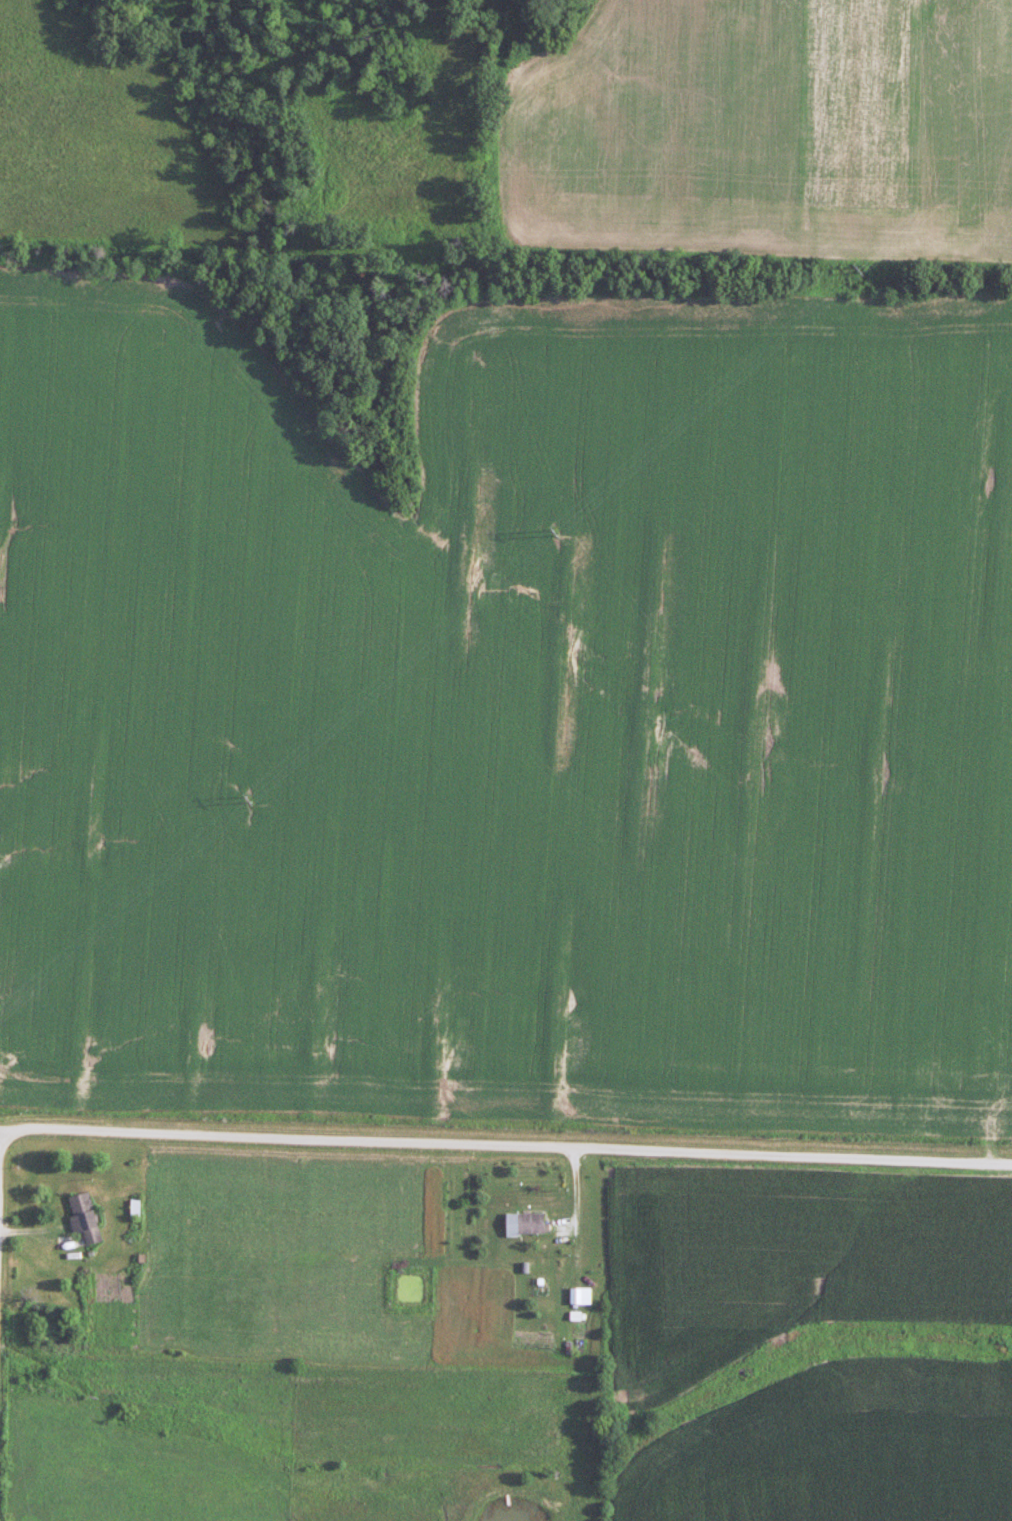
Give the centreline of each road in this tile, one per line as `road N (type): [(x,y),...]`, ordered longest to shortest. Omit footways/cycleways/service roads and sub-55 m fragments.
road 1 (residential): [(1,1131),(1011,1168)]

